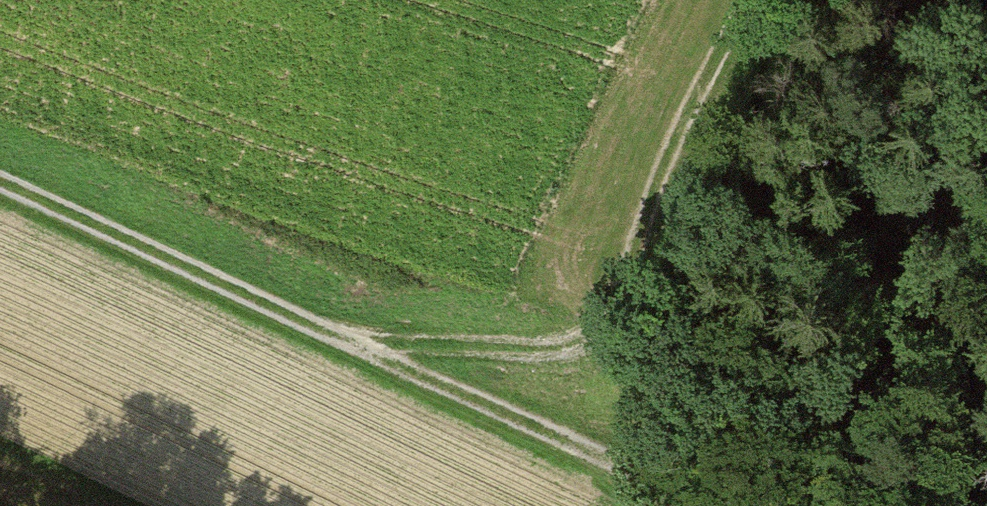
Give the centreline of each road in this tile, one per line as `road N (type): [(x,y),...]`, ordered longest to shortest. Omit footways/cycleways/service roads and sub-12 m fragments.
road 1 (track): [(0,190),(344,348),(553,358),(622,308),(645,217),(763,0)]
road 2 (track): [(344,348),(713,505)]

